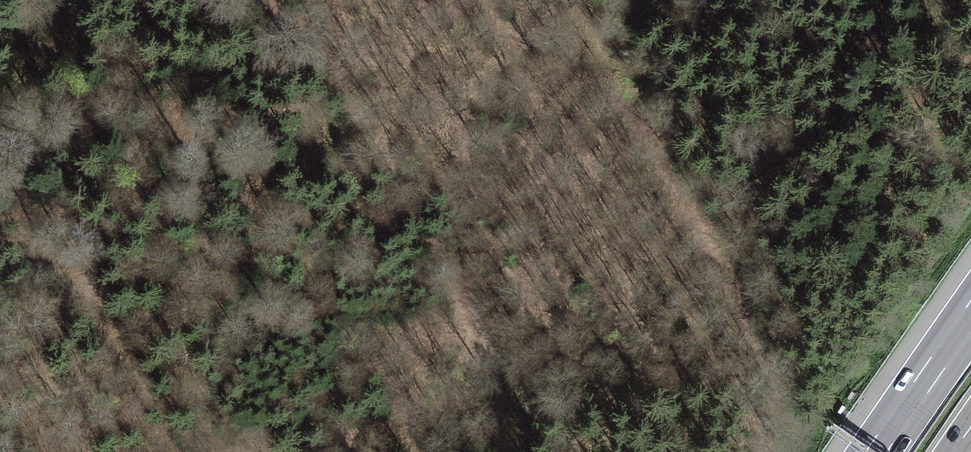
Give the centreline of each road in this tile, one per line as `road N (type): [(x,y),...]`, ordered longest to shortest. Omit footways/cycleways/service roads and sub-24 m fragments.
road 1 (track): [(782,451),(786,397),(774,356),(672,177),(651,101),(492,28),(431,8),(348,0)]
road 2 (track): [(251,0),(346,70),(481,335),(501,387),(498,451)]
road 3 (motorway): [(970,316),(877,451)]

